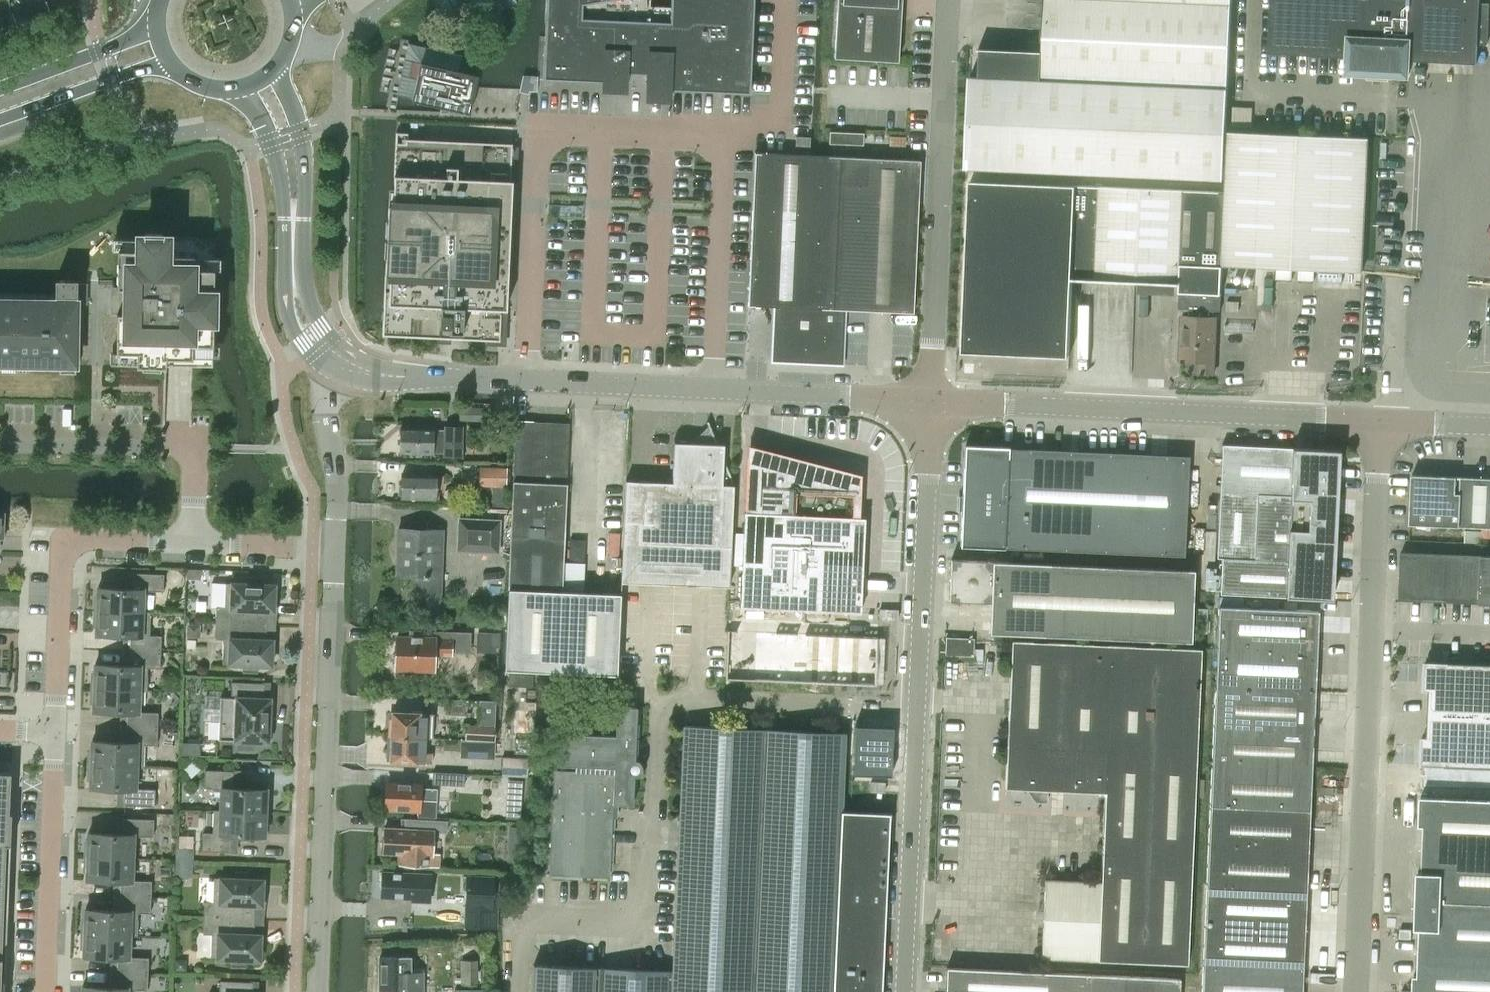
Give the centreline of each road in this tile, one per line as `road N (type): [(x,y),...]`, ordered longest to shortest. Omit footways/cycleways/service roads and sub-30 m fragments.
road 1 (tertiary): [(338,366),(375,374),(930,403)]
road 2 (unclassified): [(903,991),(930,403)]
road 3 (unclassified): [(1355,991),(1380,420)]
road 4 (tertiary): [(930,403),(1380,420)]
road 5 (residential): [(317,991),(334,549)]
road 6 (unclassified): [(930,403),(948,0)]
road 7 (residential): [(55,728),(65,540),(194,544)]
road 8 (residential): [(194,544),(196,448),(0,445)]
road 9 (residential): [(45,991),(55,728)]
road 10 (unclassified): [(334,549),(326,408),(338,366)]
road 11 (primary): [(0,118),(128,74),(177,69)]
road 12 (primary): [(157,21),(0,90)]
road 13 (tertiary): [(338,366),(300,314),(294,218)]
road 14 (tertiary): [(294,218),(303,183),(301,129),(275,67)]
road 15 (tertiary): [(235,88),(270,140),(294,218)]
road 16 (residential): [(194,544),(334,549)]
road 17 (residential): [(1380,420),(1384,294)]

